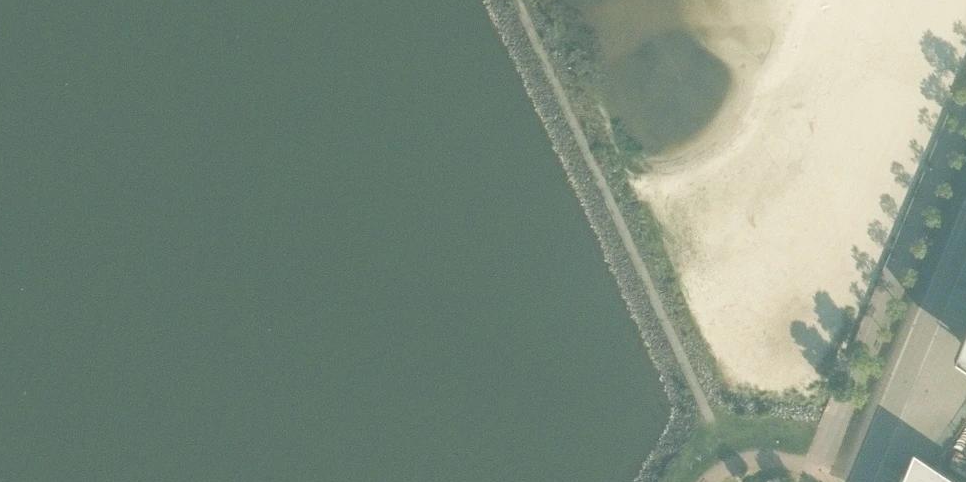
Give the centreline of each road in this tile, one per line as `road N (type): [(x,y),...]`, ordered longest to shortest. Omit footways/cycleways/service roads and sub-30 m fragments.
road 1 (unclassified): [(861,481),(965,232)]

